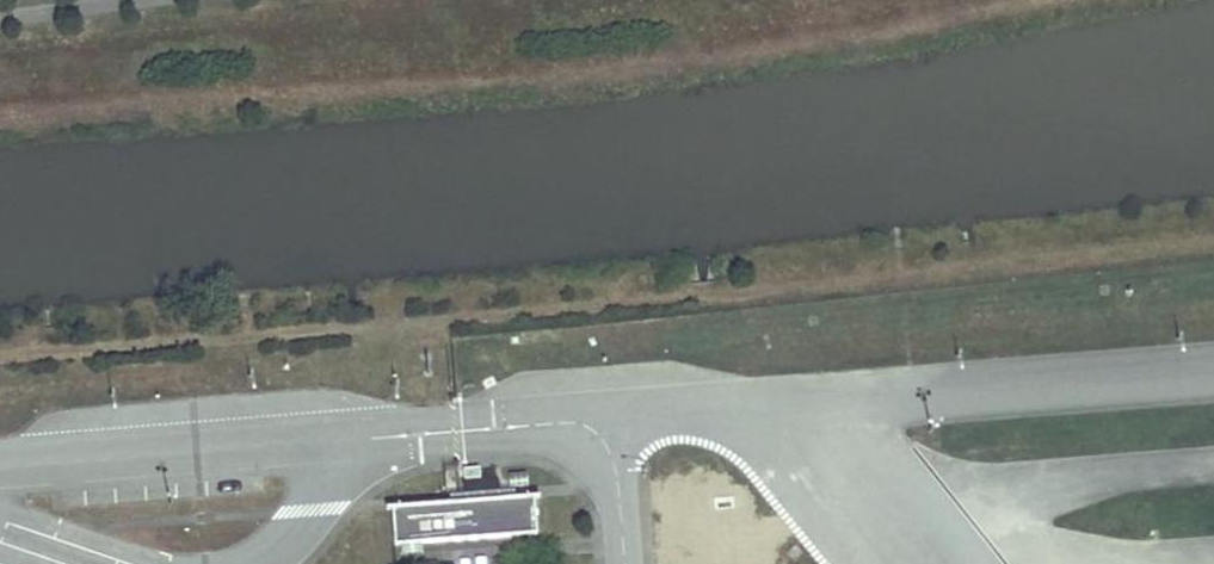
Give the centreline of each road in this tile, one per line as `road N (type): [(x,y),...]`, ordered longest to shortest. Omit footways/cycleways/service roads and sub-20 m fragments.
road 1 (unclassified): [(0,458),(453,426)]

